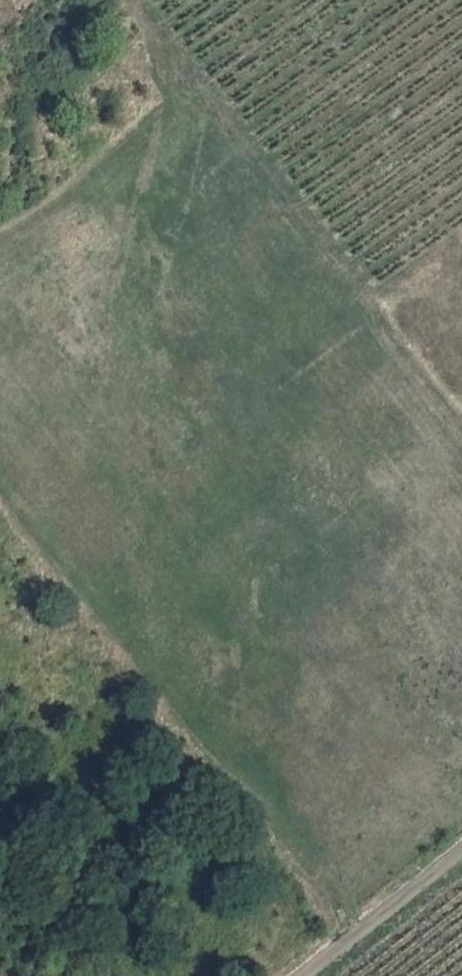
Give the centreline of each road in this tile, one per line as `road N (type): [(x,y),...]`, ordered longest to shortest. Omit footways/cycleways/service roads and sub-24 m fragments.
road 1 (unclassified): [(308,975),(461,856)]

